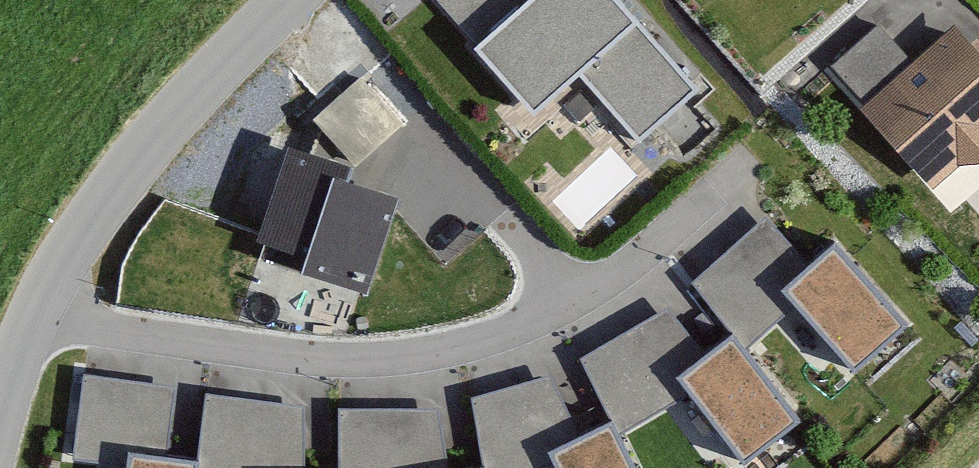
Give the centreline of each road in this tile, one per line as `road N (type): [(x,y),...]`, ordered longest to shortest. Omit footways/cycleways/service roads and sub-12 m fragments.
road 1 (residential): [(27,313),(344,355),(504,332),(591,285),(712,192)]
road 2 (residential): [(297,0),(175,115),(52,269),(27,313)]

